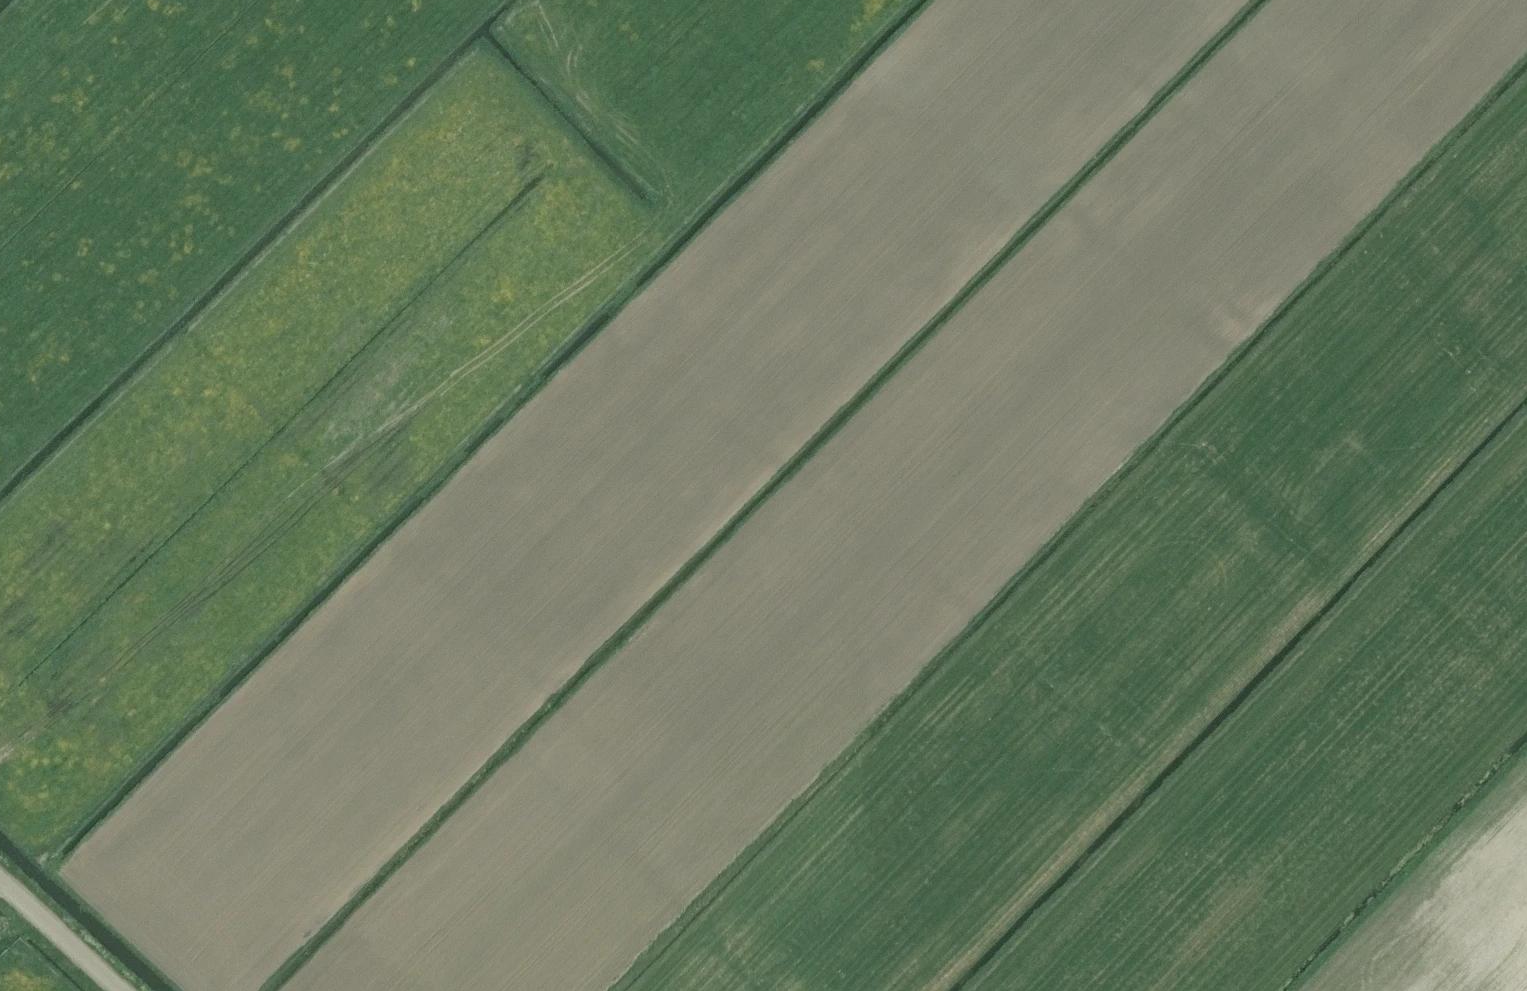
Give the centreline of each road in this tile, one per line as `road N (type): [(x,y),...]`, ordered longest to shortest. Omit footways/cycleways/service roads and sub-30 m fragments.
road 1 (unclassified): [(121,990),(0,880)]

